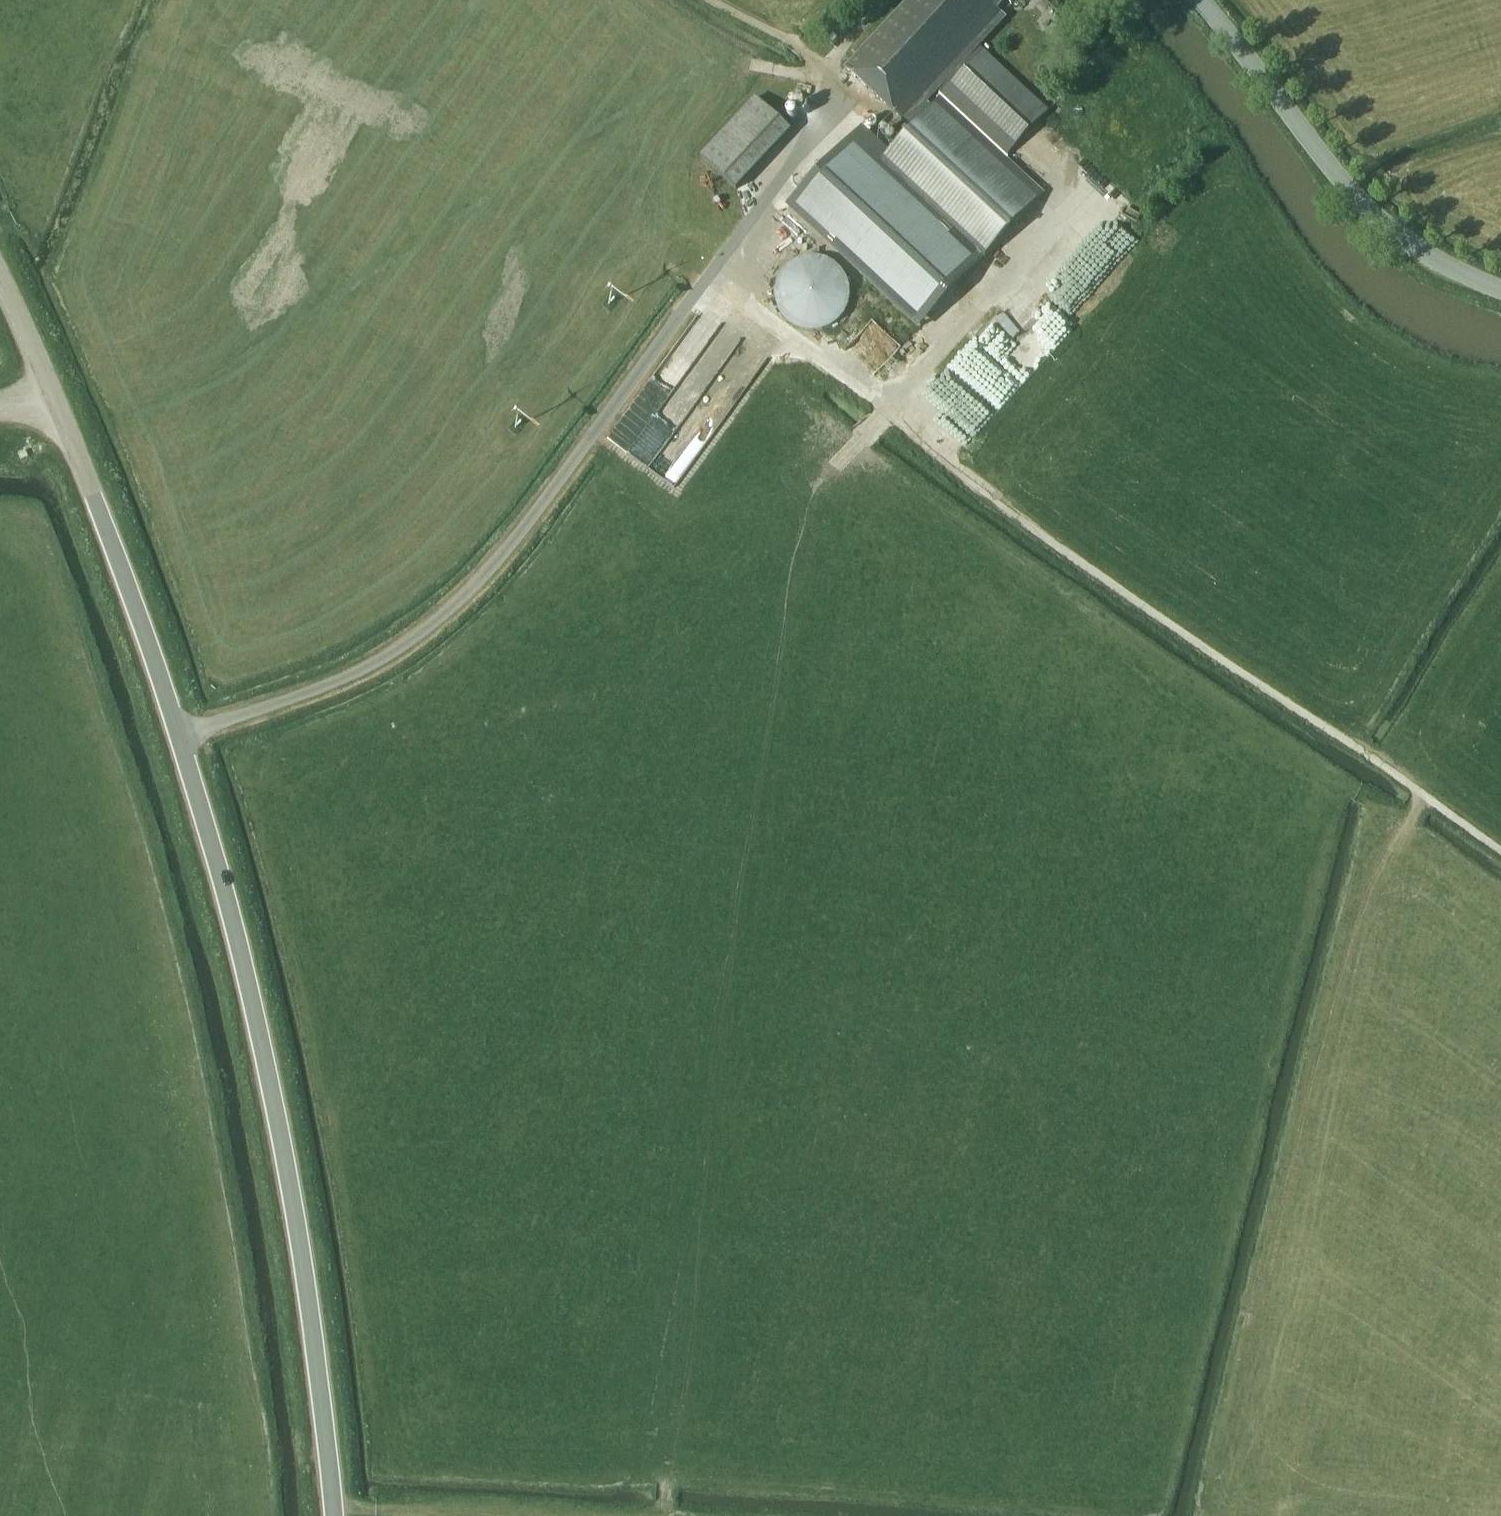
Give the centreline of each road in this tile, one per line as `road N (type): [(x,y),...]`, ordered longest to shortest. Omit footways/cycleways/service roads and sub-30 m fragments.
road 1 (tertiary): [(331,1515),(315,1356),(259,1046),(190,770),(35,355),(0,286)]
road 2 (tertiary): [(1500,294),(1427,260),(1363,209),(1200,0)]
road 3 (track): [(711,0),(804,47),(832,70)]

